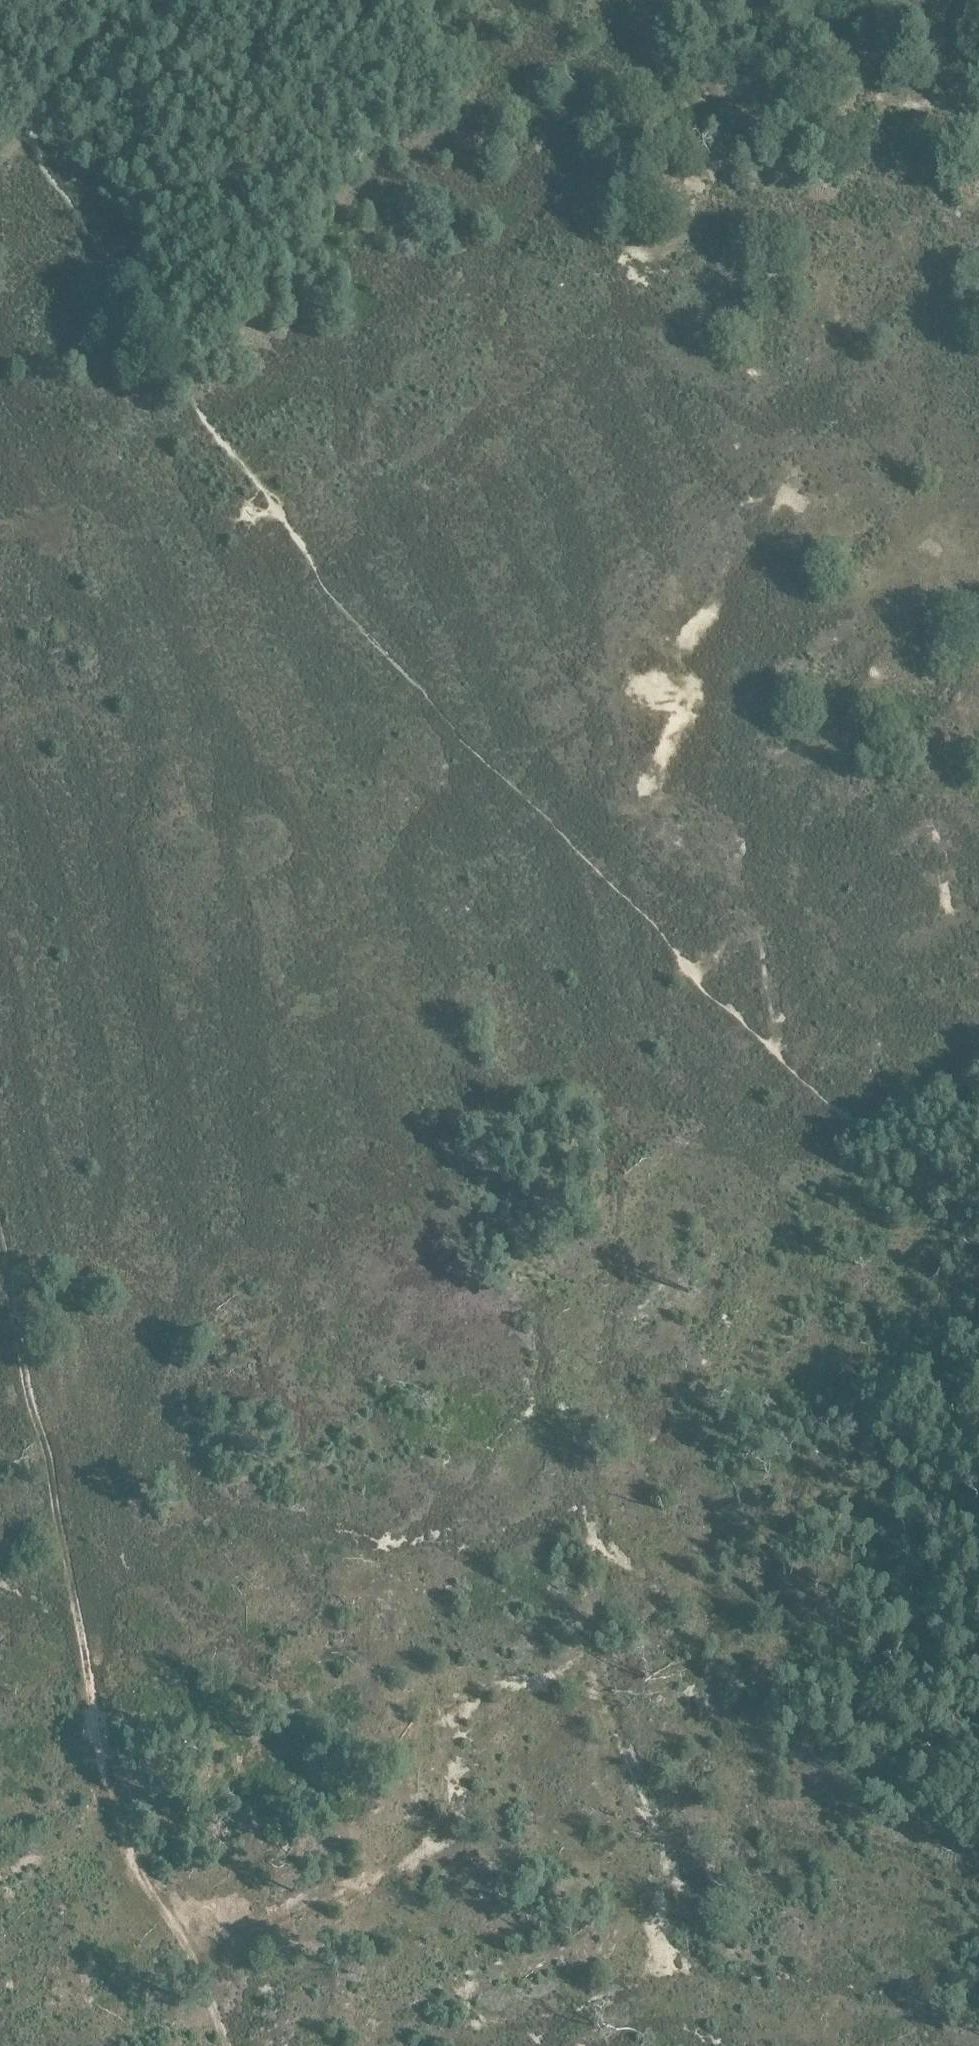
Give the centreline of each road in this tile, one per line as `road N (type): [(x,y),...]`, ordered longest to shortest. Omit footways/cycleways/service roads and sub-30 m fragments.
road 1 (track): [(223,2045),(105,1775),(0,1243)]
road 2 (track): [(31,125),(146,0)]

